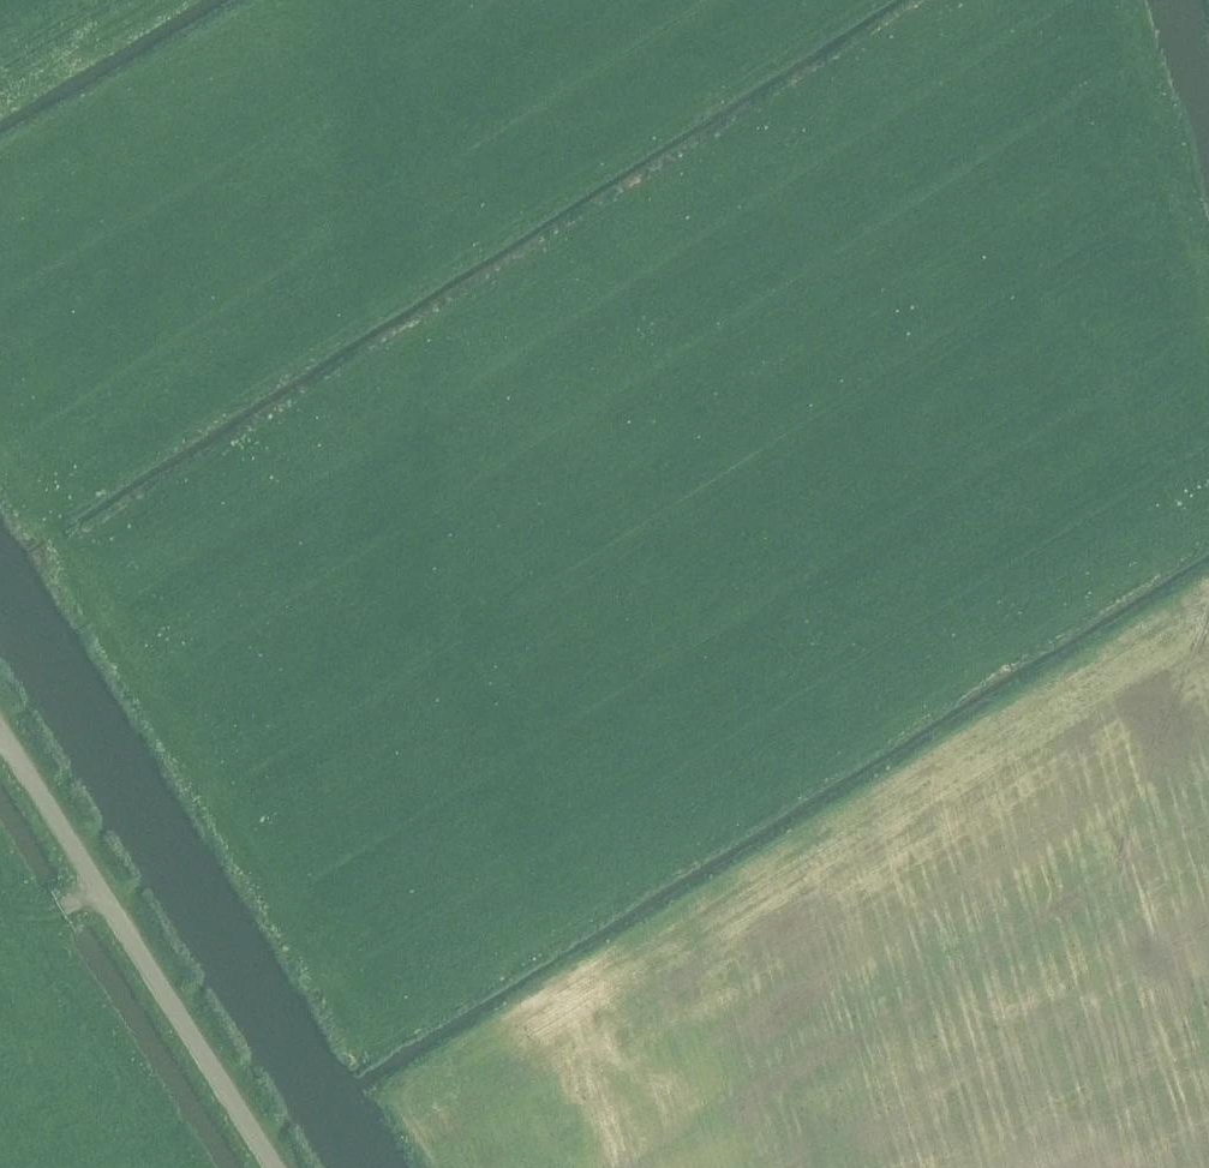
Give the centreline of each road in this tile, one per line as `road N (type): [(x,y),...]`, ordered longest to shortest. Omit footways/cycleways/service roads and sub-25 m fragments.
road 1 (unclassified): [(275,1167),(0,727)]

